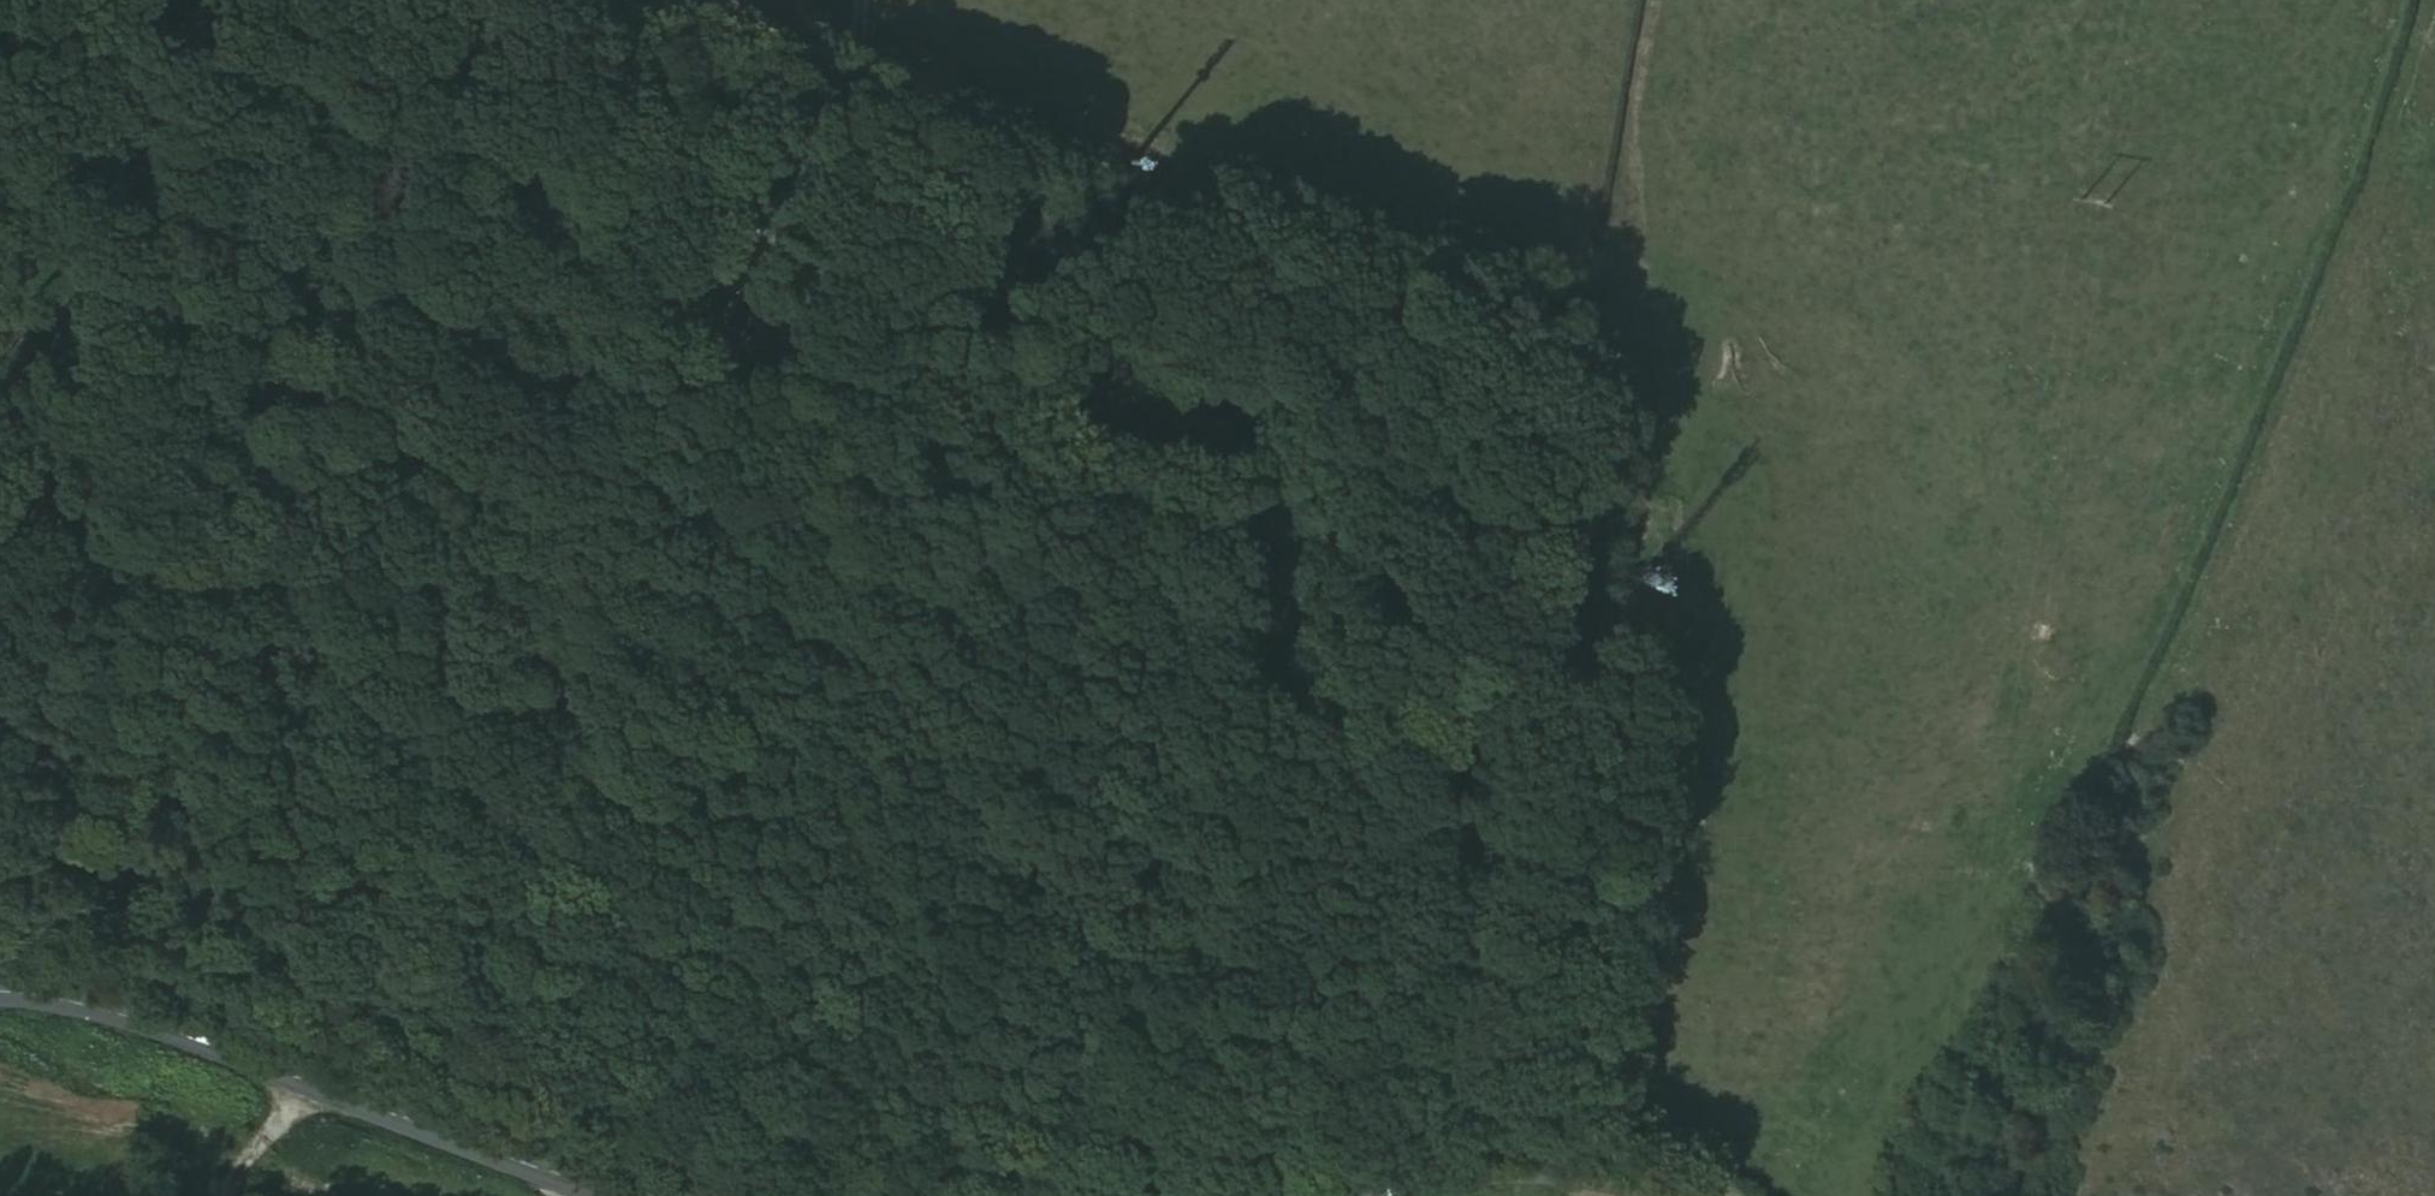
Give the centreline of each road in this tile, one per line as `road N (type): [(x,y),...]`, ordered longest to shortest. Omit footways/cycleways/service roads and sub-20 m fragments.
road 1 (tertiary): [(620,1195),(203,1039),(73,998),(0,993)]
road 2 (tertiary): [(1688,1195),(1557,1168),(1339,1195)]
road 3 (track): [(296,1074),(243,1181),(243,1195)]

